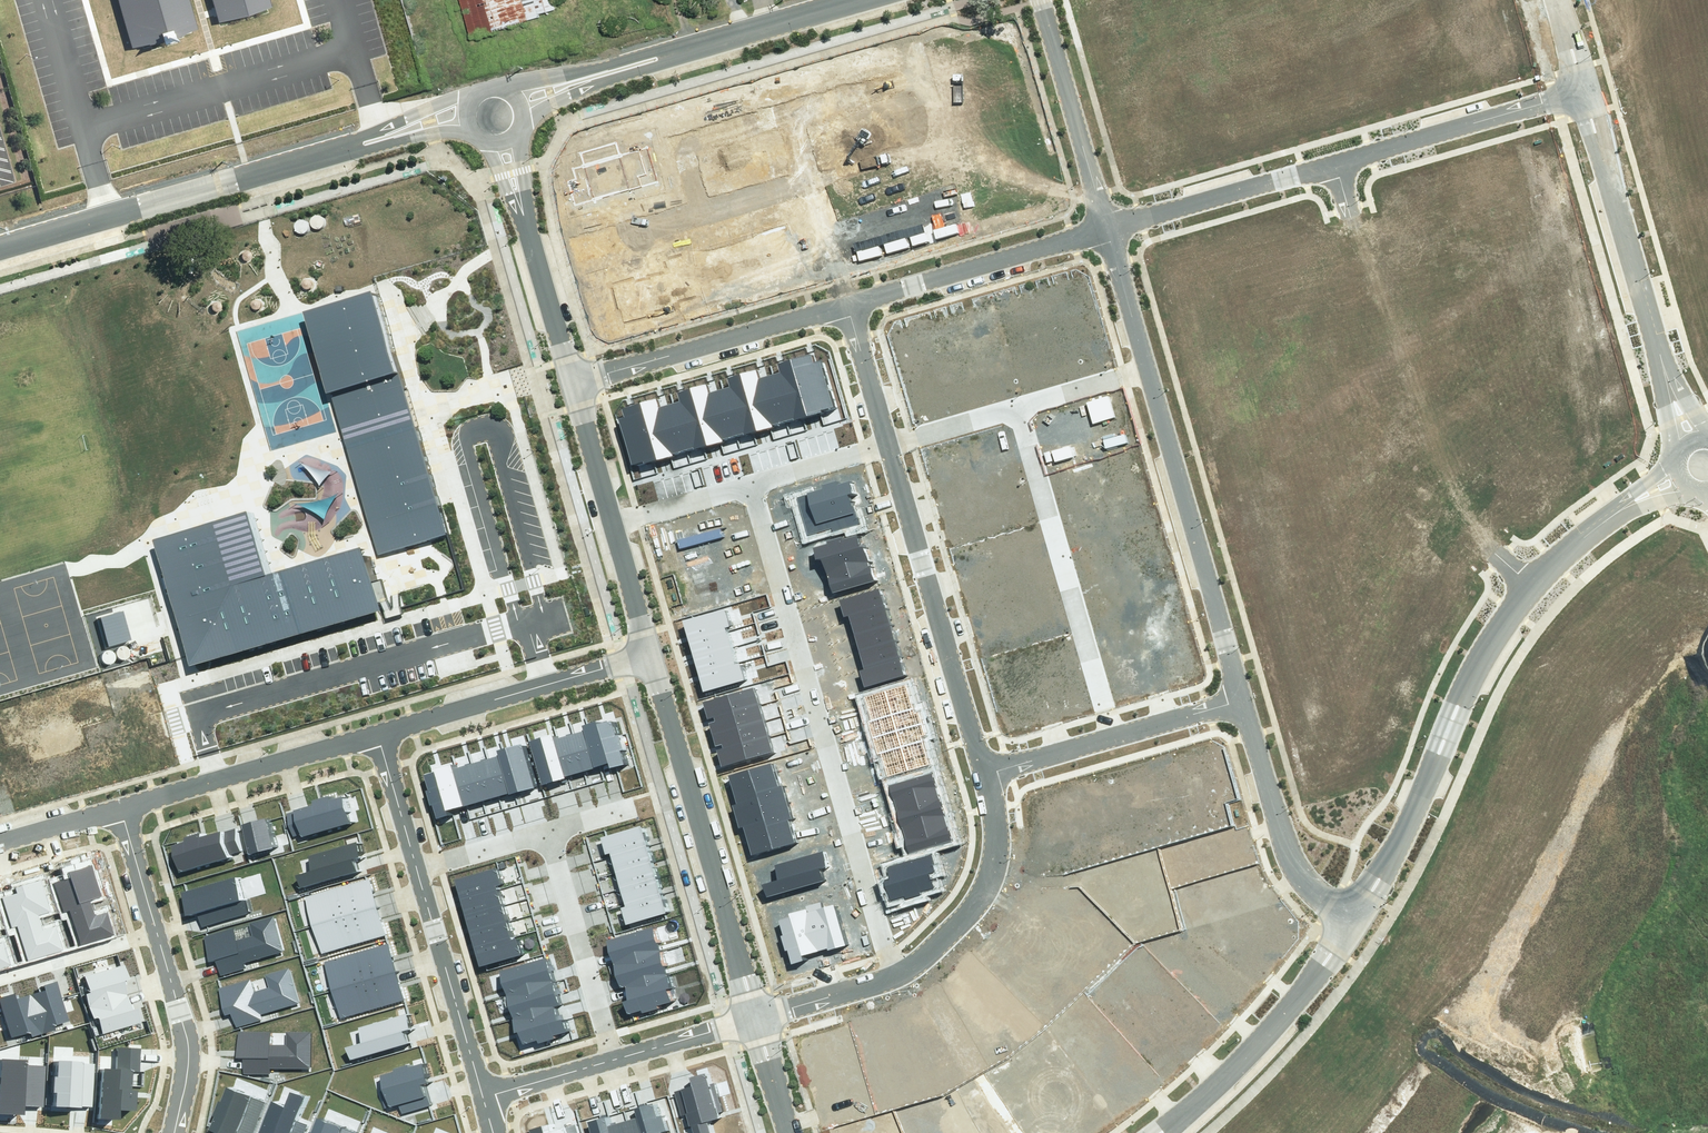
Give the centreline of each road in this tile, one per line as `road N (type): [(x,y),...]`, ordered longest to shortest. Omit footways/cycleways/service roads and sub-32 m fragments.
road 1 (residential): [(751,477),(893,974)]
road 2 (residential): [(1449,127),(1534,405),(1424,438)]
road 3 (tertiary): [(378,136),(0,250)]
road 4 (residential): [(1353,925),(1463,698),(1529,587)]
road 5 (residential): [(651,658),(753,1016)]
road 6 (residential): [(1690,439),(1577,89)]
road 7 (residential): [(1067,98),(1414,0)]
road 8 (residential): [(989,768),(888,440)]
road 9 (residential): [(1144,370),(1242,698)]
road 10 (residential): [(1018,404),(1114,732)]
road 11 (residential): [(121,806),(192,1042),(183,1132)]
road 12 (residential): [(1370,1132),(1463,1022),(1536,1073),(1558,1132)]
road 13 (residential): [(374,734),(651,658)]
road 14 (residential): [(1164,1132),(1270,1033),(1353,925)]
road 15 (residential): [(574,377),(843,299)]
road 16 (residential): [(843,299),(1104,226)]
road 17 (residential): [(121,806),(374,734)]
road 18 (residential): [(1242,698),(1292,850),(1331,909),(1353,925)]
road 19 (residential): [(893,974),(927,953),(997,867),(1001,843),(989,768)]
road 20 (residential): [(1144,370),(1380,306)]
road 21 (residential): [(1104,226),(1335,159)]
road 22 (residential): [(549,833),(607,1059)]
road 23 (residential): [(417,869),(487,1091)]
road 24 (tertiary): [(858,0),(673,51)]
road 25 (residential): [(1424,438),(1453,512),(1529,587)]
road 26 (residential): [(1529,587),(1600,523),(1678,477)]
road 27 (tertiary): [(504,90),(673,51)]
road 28 (tertiary): [(673,51),(519,122)]
road 29 (residential): [(526,218),(574,377)]
road 30 (residential): [(1335,159),(1380,306)]
road 31 (residential): [(607,1059),(753,1016)]
road 32 (residential): [(1104,226),(1144,370)]
road 33 (residential): [(612,515),(651,658)]
road 34 (residential): [(888,440),(843,299)]
road 35 (residential): [(753,1016),(893,974)]
road 36 (residential): [(612,515),(751,477)]
road 37 (residential): [(574,377),(612,515)]
road 38 (residential): [(751,477),(888,440)]
road 39 (residential): [(374,734),(417,869)]
road 40 (residential): [(1380,306),(1424,438)]
road 41 (residential): [(417,869),(549,833)]
road 42 (residential): [(888,440),(1018,404)]
road 43 (residential): [(1449,127),(1577,89)]
road 44 (residential): [(1067,98),(1104,226)]
road 45 (residential): [(1114,732),(1242,698)]
road 46 (residential): [(1018,404),(1144,370)]
road 47 (residential): [(989,768),(1114,732)]
road 48 (residential): [(0,840),(121,806)]
road 49 (residential): [(487,1091),(607,1059)]
road 50 (residential): [(753,1016),(786,1132)]

